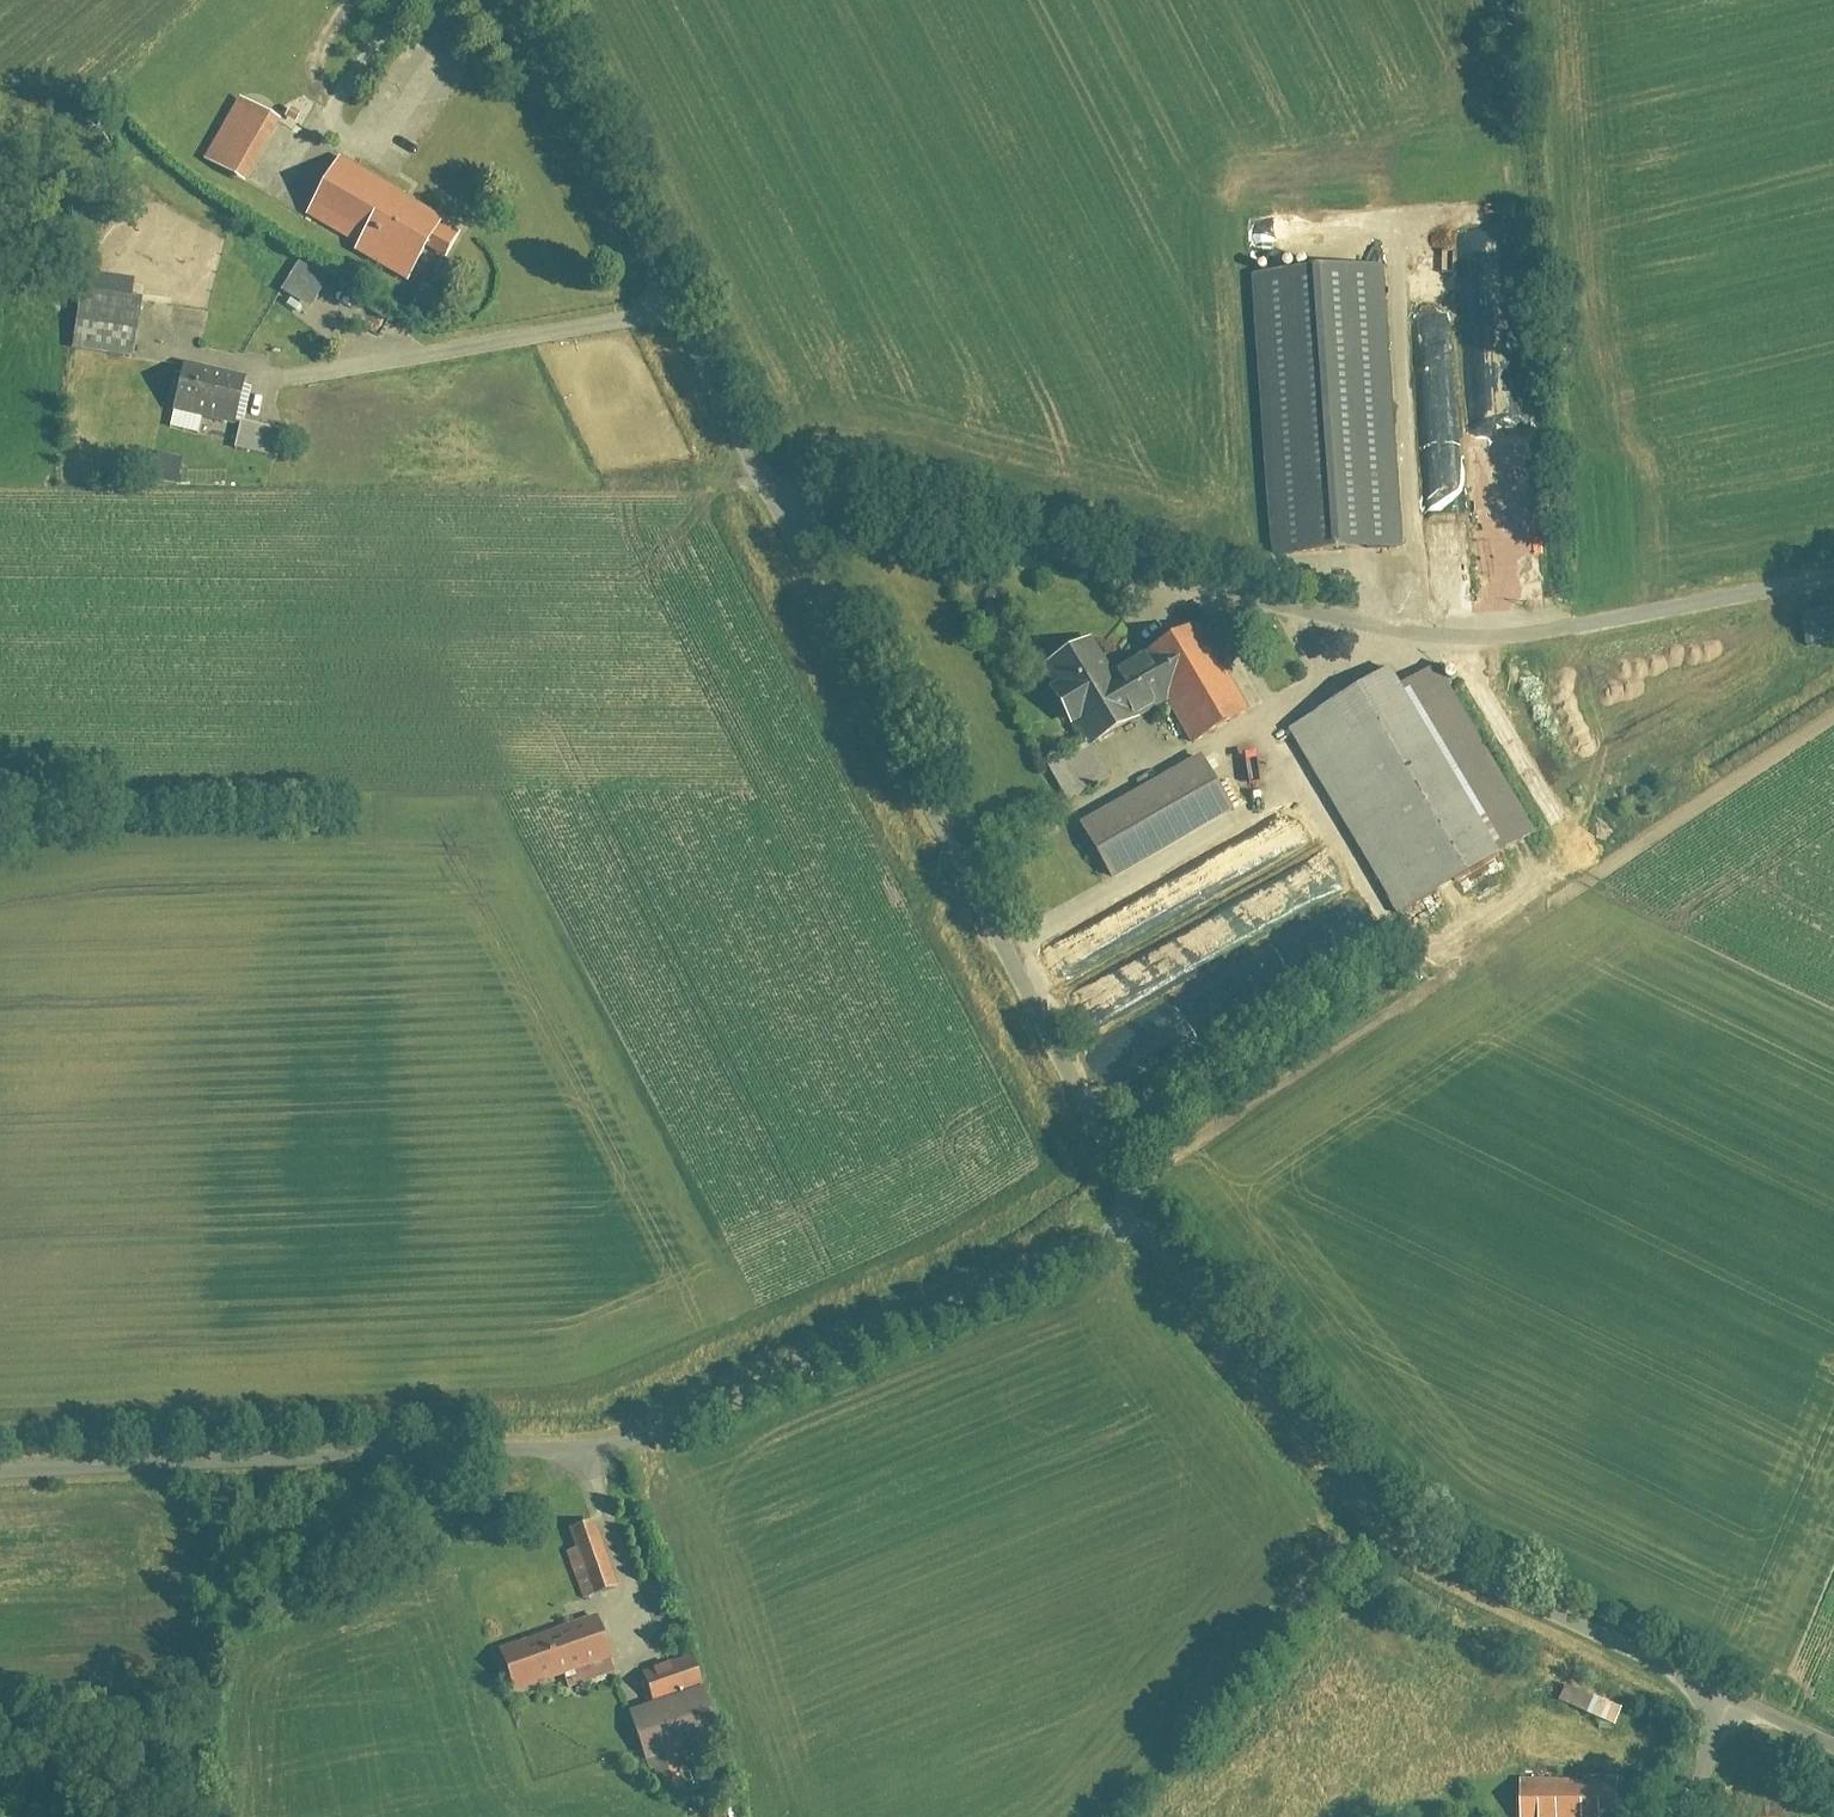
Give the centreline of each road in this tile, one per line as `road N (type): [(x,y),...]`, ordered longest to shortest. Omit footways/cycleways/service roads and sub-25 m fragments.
road 1 (residential): [(0,1472),(586,1448),(869,1339),(1146,1218)]
road 2 (residential): [(777,501),(1419,644),(1573,631),(1833,581)]
road 3 (residential): [(777,501),(1146,1218)]
road 4 (residential): [(1146,1218),(1389,1520),(1524,1600),(1726,1703)]
road 5 (residential): [(512,0),(777,501)]
road 6 (track): [(586,1448),(437,1509),(240,1612)]
road 7 (residential): [(1726,1703),(1687,1816)]

